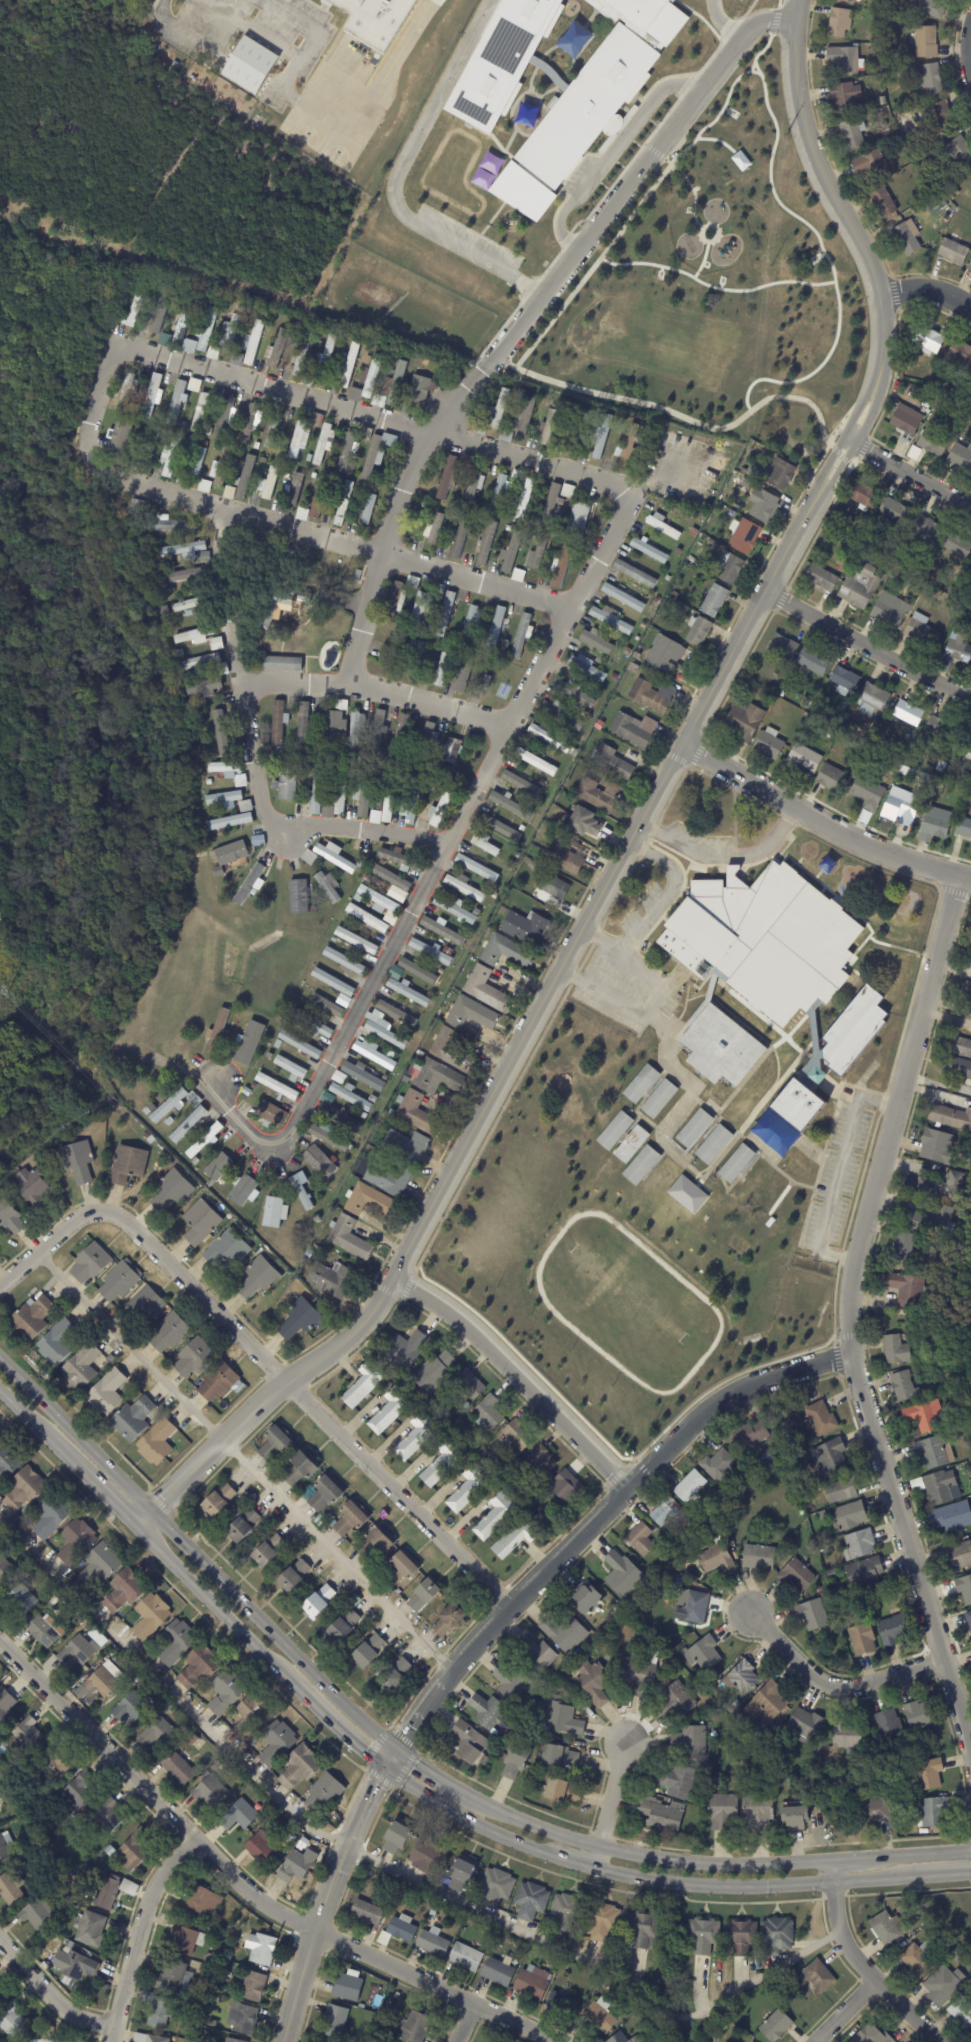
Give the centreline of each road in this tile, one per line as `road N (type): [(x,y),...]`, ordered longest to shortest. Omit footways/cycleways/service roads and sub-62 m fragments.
road 1 (tertiary): [(797,0),(792,61),(801,124),(869,264),(881,311),(880,360),(867,404),(377,1306),(337,1346),(284,1381),(136,1528)]
road 2 (residential): [(960,875),(854,1262),(849,1326),(859,1388),(970,1753)]
road 3 (residential): [(0,1641),(257,1892),(316,1928),(560,2041)]
road 4 (residential): [(0,1283),(81,1215),(125,1220),(510,1607)]
road 5 (residential): [(851,1355),(757,1381),(698,1417),(449,1669),(394,1749)]
road 6 (residential): [(433,431),(743,34),(767,21),(794,21)]
road 7 (secondary): [(394,1749),(0,1362)]
road 8 (secondary): [(833,1859),(736,1864),(651,1857),(575,1840),(461,1791)]
road 9 (residential): [(683,744),(846,835),(970,878)]
road 10 (residential): [(393,1278),(466,1325),(627,1488)]
road 11 (secondary): [(592,1867),(710,1886),(900,1877)]
road 12 (tertiary): [(384,1766),(316,1928),(286,2041)]
road 13 (residential): [(970,695),(765,591)]
road 14 (residential): [(751,1614),(828,1685),(855,1687),(944,1659)]
road 15 (residential): [(199,1840),(160,1881),(139,1935),(117,2041)]
road 16 (residential): [(833,1859),(839,1929),(851,1954),(931,2041)]
road 17 (secondary): [(136,1528),(284,1676)]
road 18 (secondary): [(384,1766),(461,1817),(551,1855)]
road 19 (residential): [(0,1940),(58,2007),(117,2033)]
road 20 (residential): [(848,439),(970,509)]
road 21 (secondary): [(284,1676),(384,1766)]
road 22 (residential): [(592,1867),(626,1744)]
road 23 (secondary): [(48,1442),(136,1528)]

